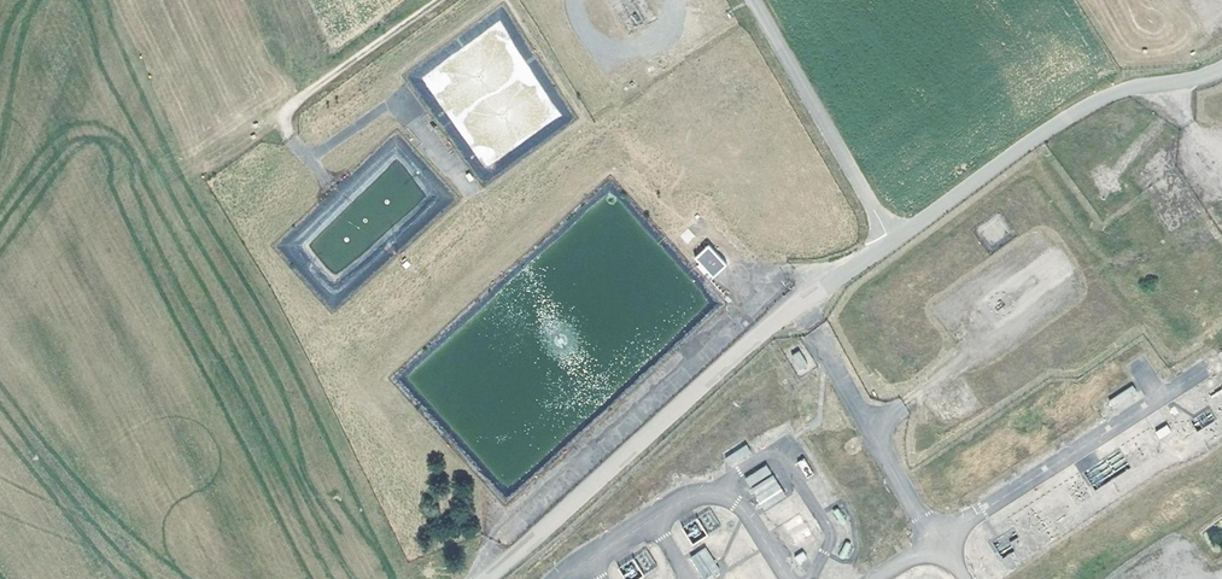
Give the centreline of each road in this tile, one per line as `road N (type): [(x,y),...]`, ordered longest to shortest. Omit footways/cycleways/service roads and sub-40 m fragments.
road 1 (unclassified): [(485,578),(792,308),(1013,155),(1107,97),(1221,69)]
road 2 (track): [(752,0),(890,240)]

